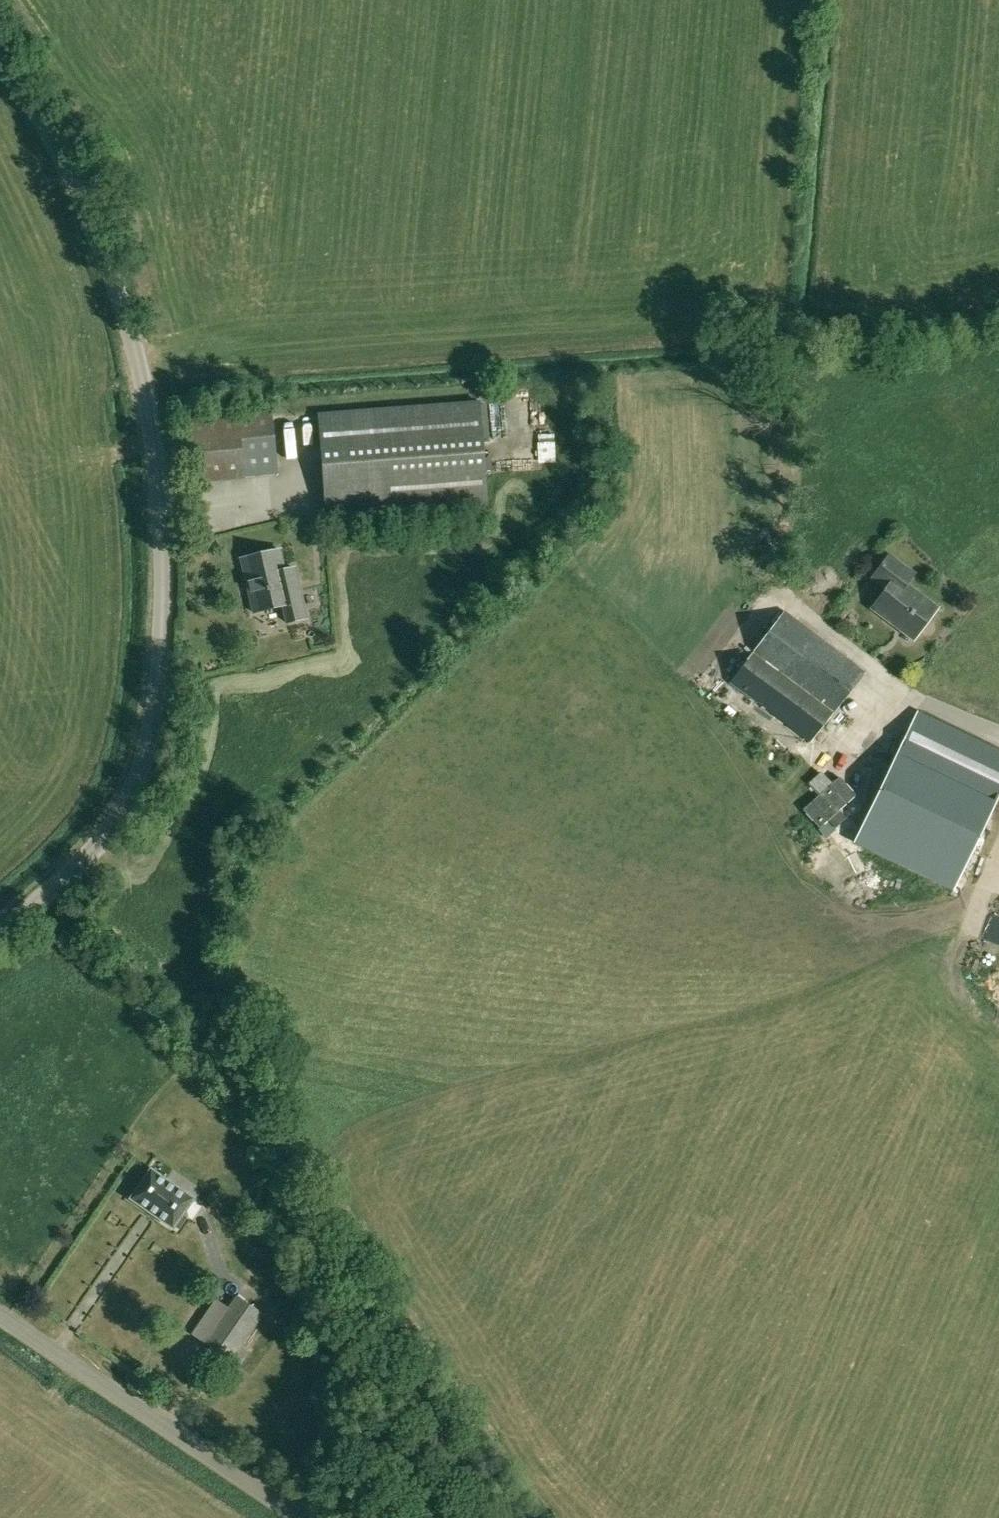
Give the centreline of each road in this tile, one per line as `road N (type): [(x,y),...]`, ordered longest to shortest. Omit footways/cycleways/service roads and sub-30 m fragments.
road 1 (unclassified): [(0,932),(124,806),(154,708),(163,563),(149,412),(114,288),(75,192),(0,58)]
road 2 (unclassified): [(306,1517),(0,1311)]

